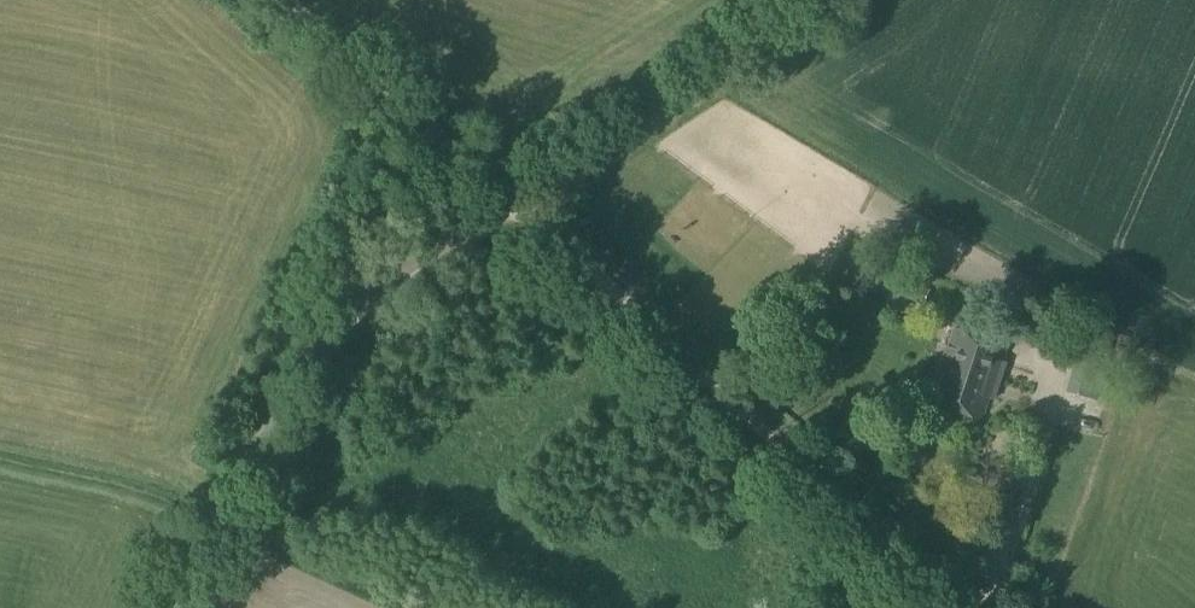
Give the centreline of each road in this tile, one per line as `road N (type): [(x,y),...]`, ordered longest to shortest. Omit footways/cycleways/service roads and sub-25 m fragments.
road 1 (track): [(972,607),(288,0)]
road 2 (unclassified): [(170,607),(279,415),(369,296),(816,0)]

